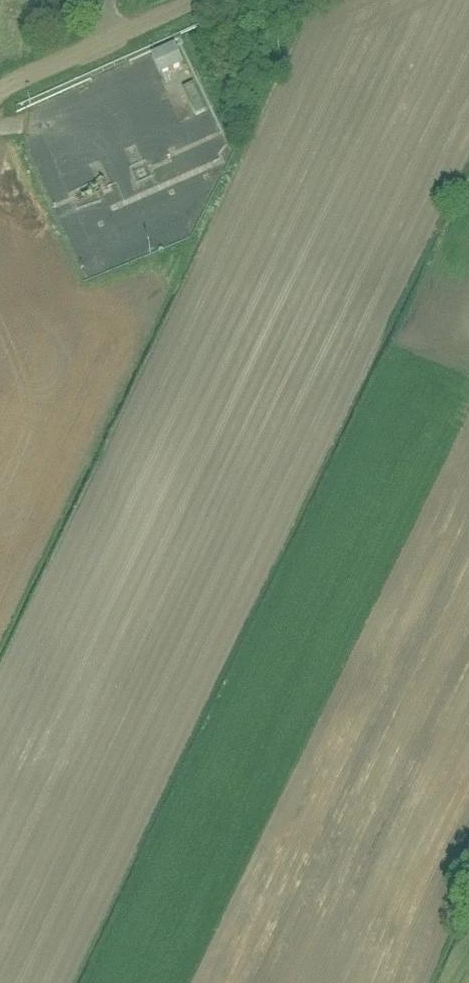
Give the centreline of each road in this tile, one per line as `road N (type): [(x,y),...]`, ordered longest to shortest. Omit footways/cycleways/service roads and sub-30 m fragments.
road 1 (unclassified): [(210,0),(0,99)]

